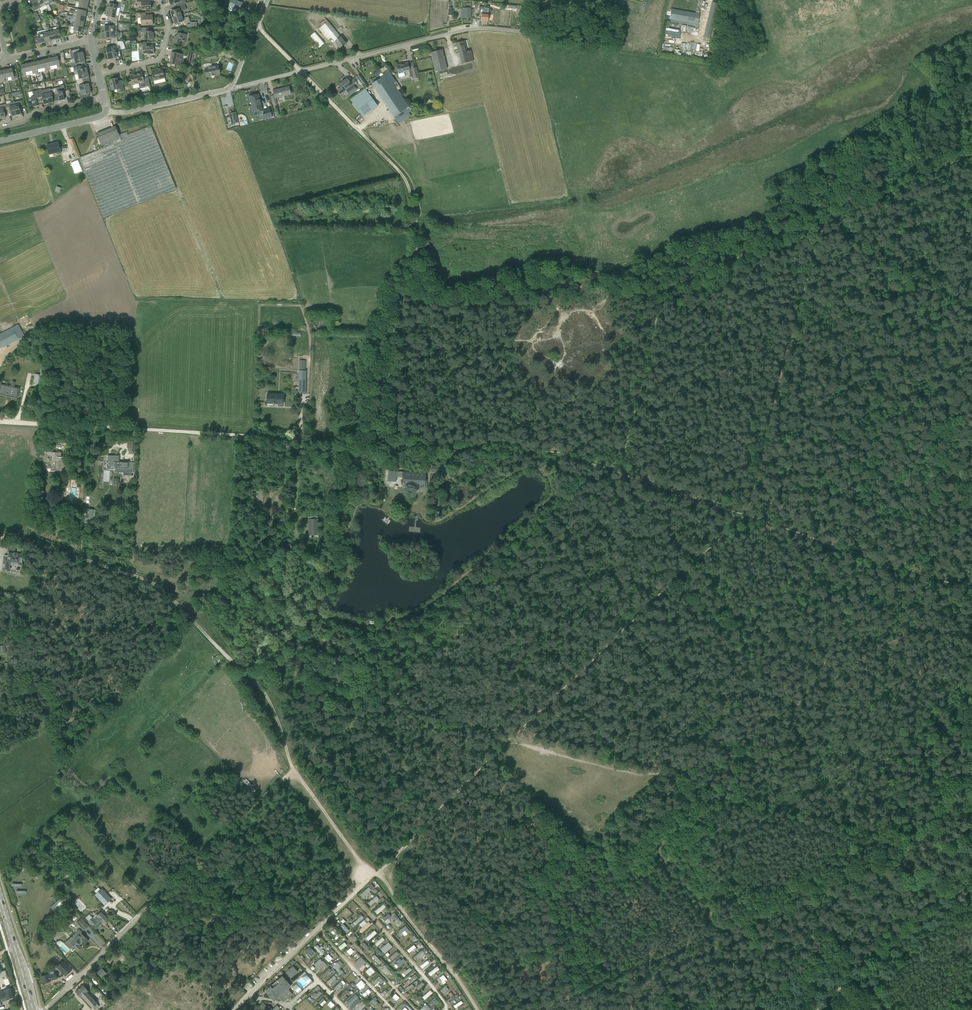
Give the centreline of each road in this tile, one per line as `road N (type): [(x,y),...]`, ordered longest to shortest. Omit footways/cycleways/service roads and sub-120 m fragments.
road 1 (track): [(514,739),(744,516),(821,222)]
road 2 (track): [(292,769),(602,466)]
road 3 (unclassified): [(230,89),(465,30),(610,42),(624,0)]
road 4 (track): [(514,739),(916,842)]
road 5 (track): [(388,444),(0,422)]
road 6 (track): [(663,290),(971,154)]
road 7 (track): [(292,769),(375,875),(514,739)]
road 8 (track): [(248,673),(153,584),(0,536)]
road 9 (track): [(257,25),(400,172),(418,247)]
road 10 (track): [(418,247),(440,294),(557,271),(663,290)]
road 11 (track): [(916,842),(902,859),(935,884),(940,898),(817,1009)]
road 12 (track): [(602,466),(553,453),(388,444)]
road 13 (track): [(139,916),(292,769)]
road 14 (track): [(223,298),(147,108)]
road 15 (track): [(948,584),(756,518)]
road 16 (track): [(418,247),(398,292),(388,444)]
road 17 (unclassified): [(235,1009),(375,875)]
road 18 (track): [(620,473),(663,290)]
road 19 (track): [(478,1009),(378,872)]
road 20 (track): [(364,699),(514,739)]
road 21 (track): [(756,518),(620,473)]
road 22 (unclassified): [(44,1009),(139,916)]
road 23 (unclassified): [(107,112),(230,89)]
road 24 (residential): [(159,0),(168,27),(161,57),(99,74)]

